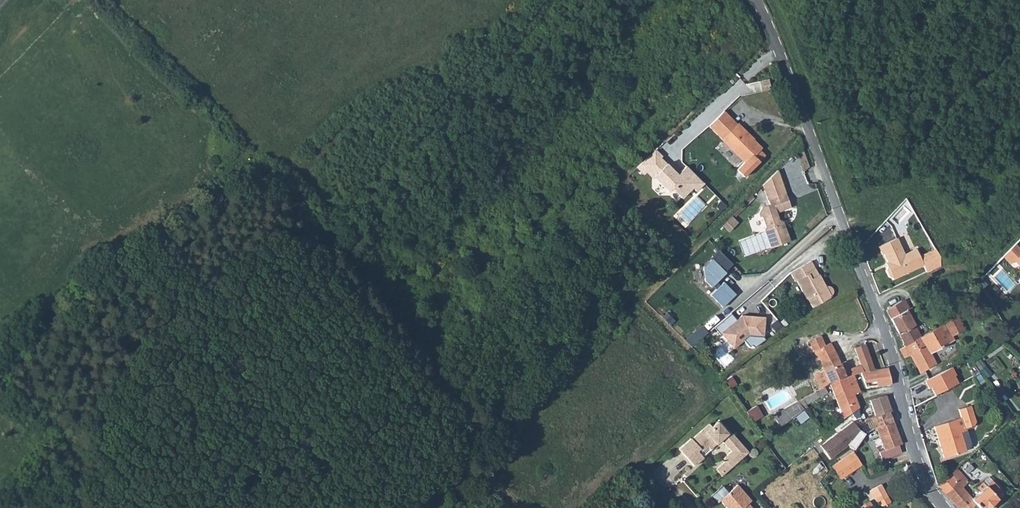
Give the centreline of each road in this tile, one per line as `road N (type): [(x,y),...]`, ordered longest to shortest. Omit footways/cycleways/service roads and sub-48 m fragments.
road 1 (residential): [(771,21),(897,370),(920,468),(945,507)]

